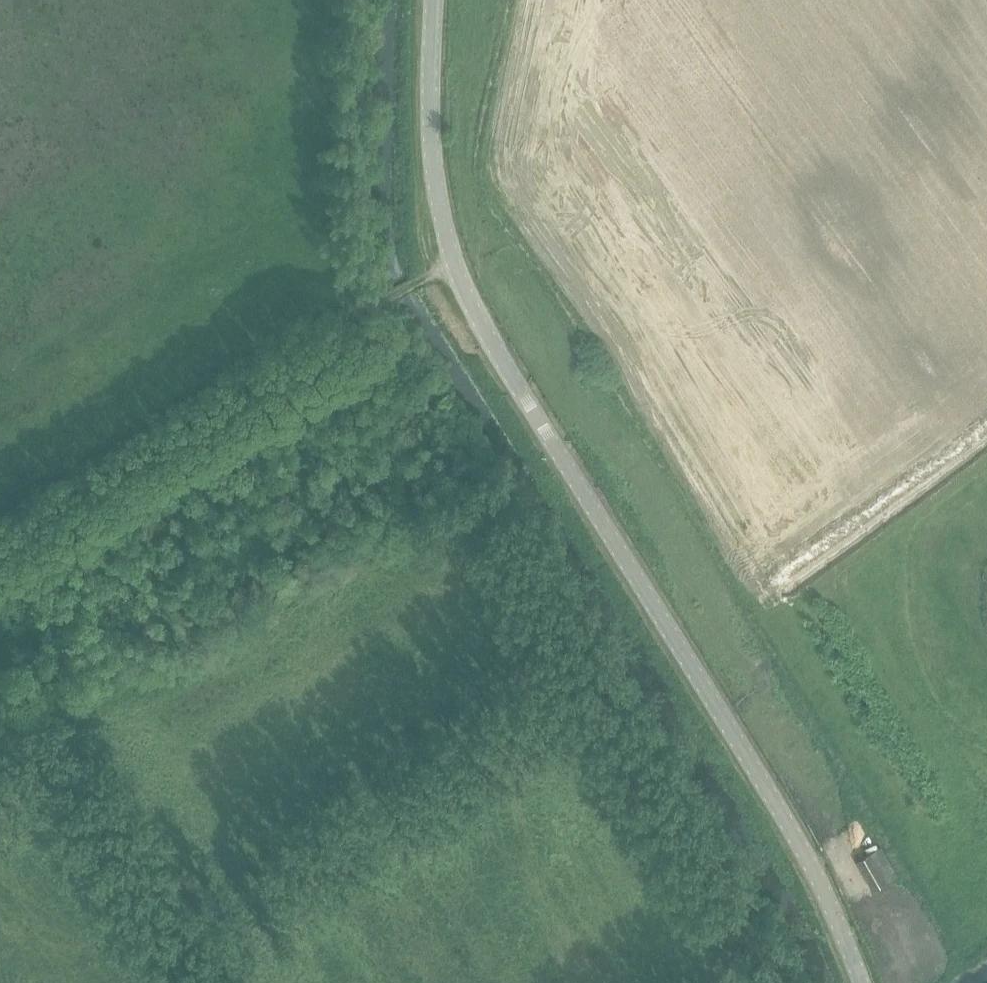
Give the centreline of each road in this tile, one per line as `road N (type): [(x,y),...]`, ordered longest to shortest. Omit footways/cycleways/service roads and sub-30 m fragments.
road 1 (unclassified): [(861,982),(802,849),(464,289),(433,166),(438,0)]

